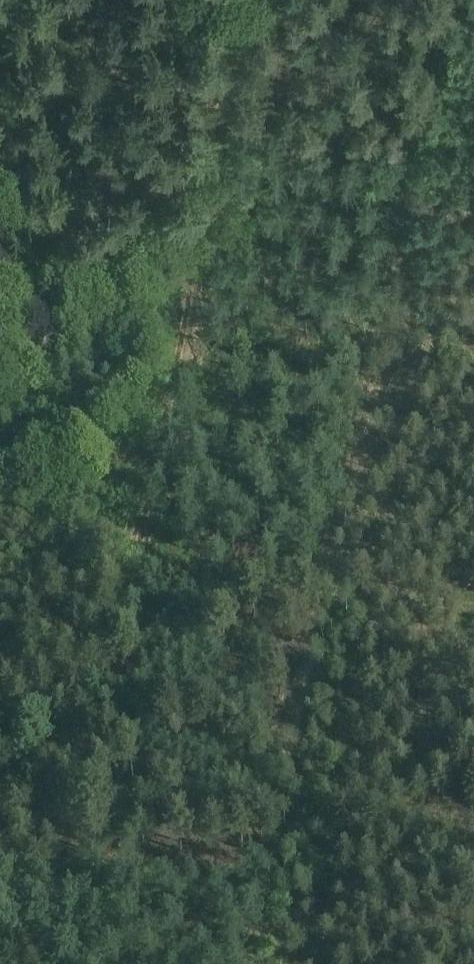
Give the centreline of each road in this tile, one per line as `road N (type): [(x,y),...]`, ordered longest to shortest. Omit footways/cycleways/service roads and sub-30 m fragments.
road 1 (track): [(40,963),(247,0)]
road 2 (track): [(473,611),(119,585)]
road 3 (track): [(223,121),(473,140)]

